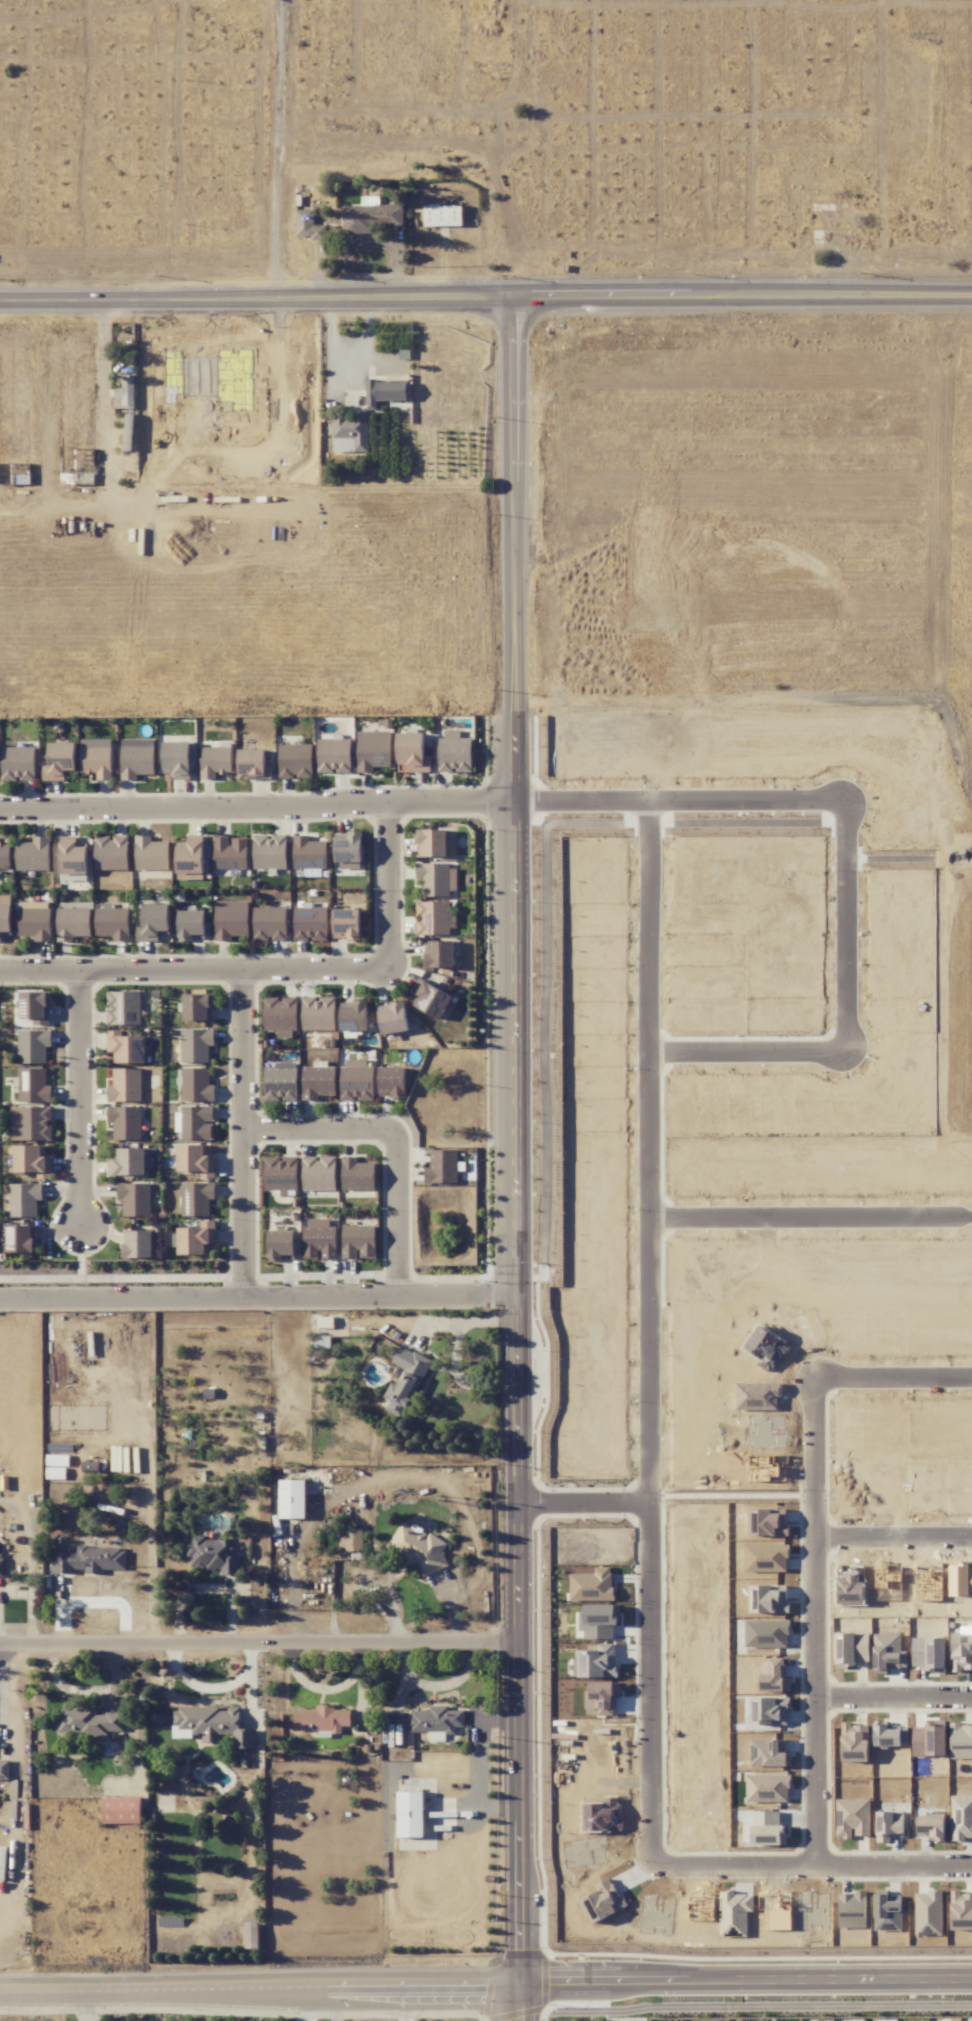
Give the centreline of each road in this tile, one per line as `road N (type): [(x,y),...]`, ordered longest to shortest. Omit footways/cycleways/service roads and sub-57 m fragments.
road 1 (residential): [(517,2020),(512,297)]
road 2 (residential): [(649,1502),(644,797),(515,796)]
road 3 (residential): [(518,1503),(649,1502),(649,1838),(660,1860),(698,1866),(822,1859)]
road 4 (residential): [(644,797),(830,796),(841,803),(848,1033),(840,1052),(646,1049)]
road 5 (residential): [(971,1541),(832,1543),(821,1556),(822,1859),(843,1871),(971,1870)]
road 6 (secondary): [(369,298),(971,295)]
road 7 (residential): [(519,1646),(0,1649)]
road 8 (residential): [(0,1298),(517,1294)]
road 9 (residential): [(515,806),(0,810)]
road 10 (residential): [(517,1985),(971,1978)]
road 11 (residential): [(0,1990),(404,1986)]
road 12 (residential): [(0,969),(385,965)]
road 13 (residential): [(241,966),(243,1296)]
road 14 (secondary): [(0,300),(329,299)]
road 15 (residential): [(647,1219),(971,1215)]
road 16 (residential): [(824,1547),(816,1384),(825,1376),(971,1377)]
road 17 (residential): [(86,1235),(84,968)]
road 18 (residential): [(401,1295),(395,1137)]
road 19 (residential): [(385,965),(384,807)]
road 20 (residential): [(395,1137),(242,1132)]
road 21 (residential): [(822,1698),(971,1696)]

